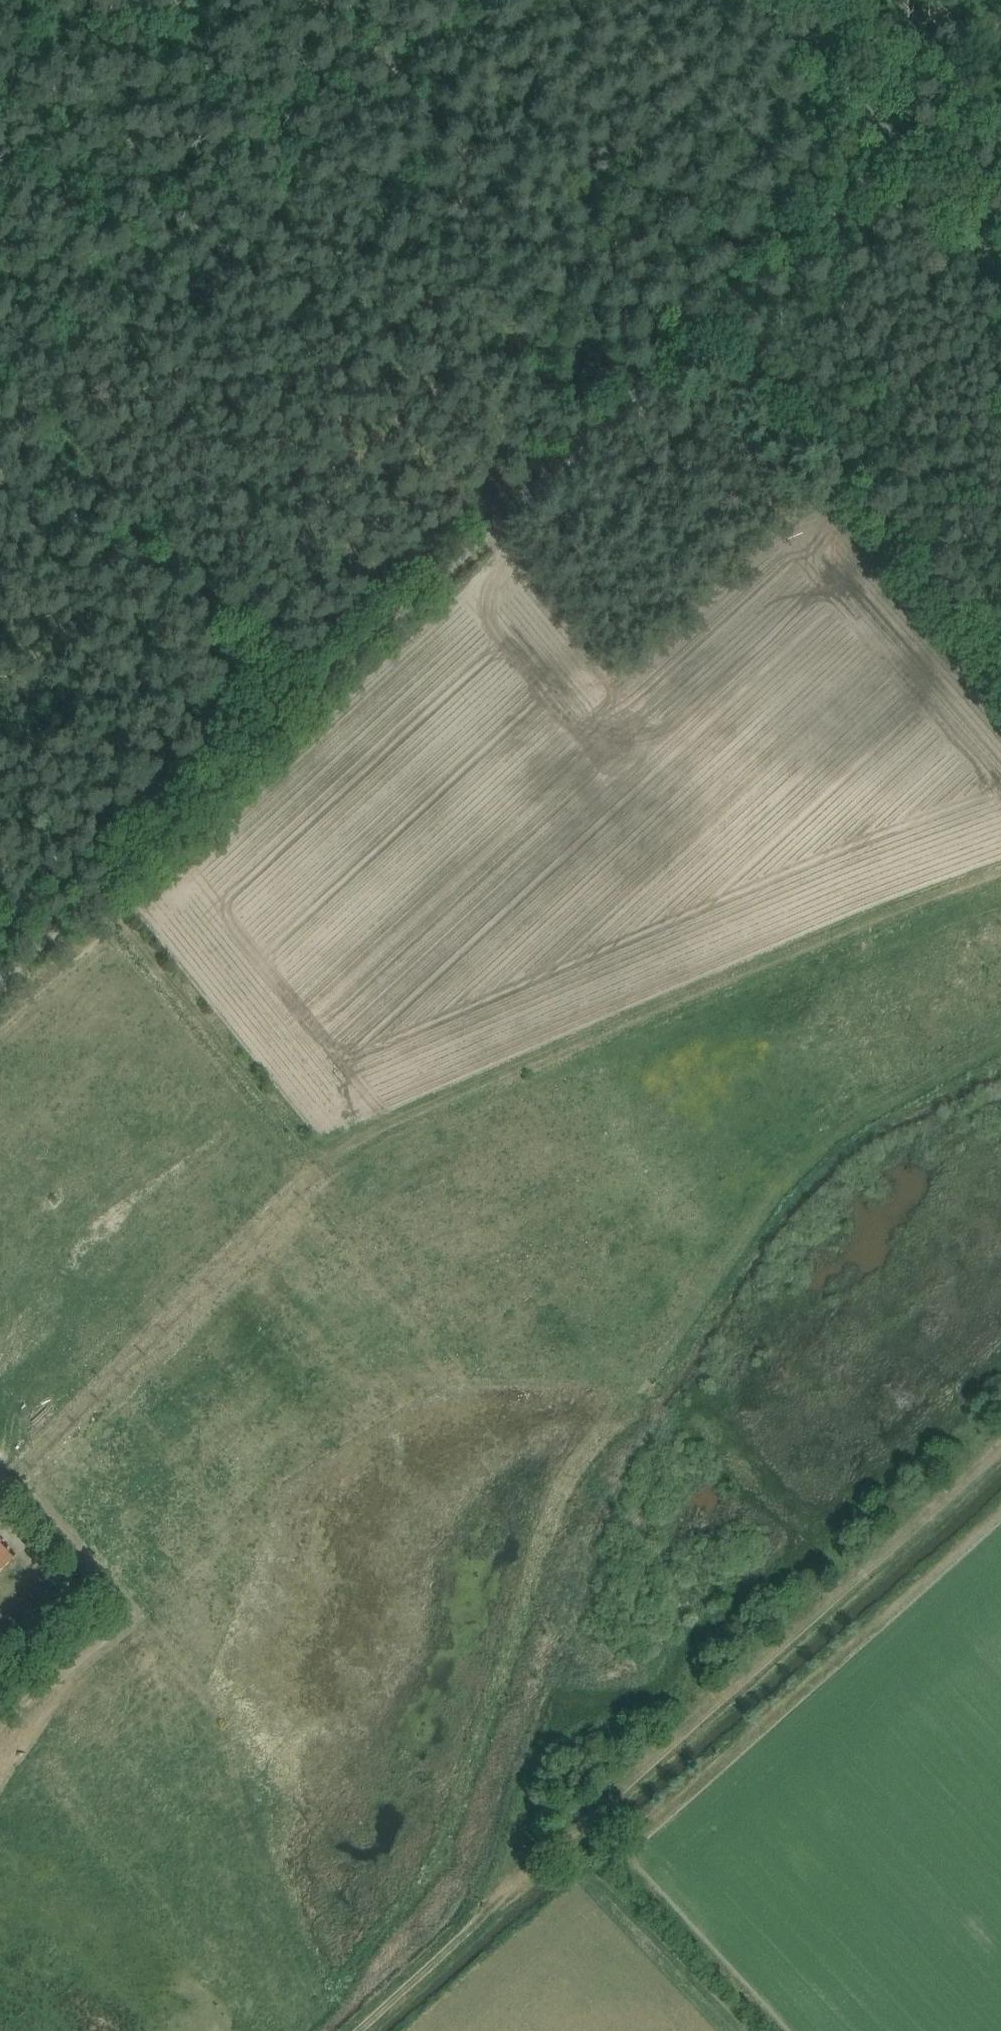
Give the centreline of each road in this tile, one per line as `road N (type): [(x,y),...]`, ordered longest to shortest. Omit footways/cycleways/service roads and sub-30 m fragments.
road 1 (unclassified): [(0,990),(898,153)]
road 2 (track): [(1000,875),(739,992),(366,1136),(298,1192),(3,1487)]
road 3 (tertiary): [(898,153),(754,0)]
road 4 (tertiary): [(1000,258),(898,153)]

